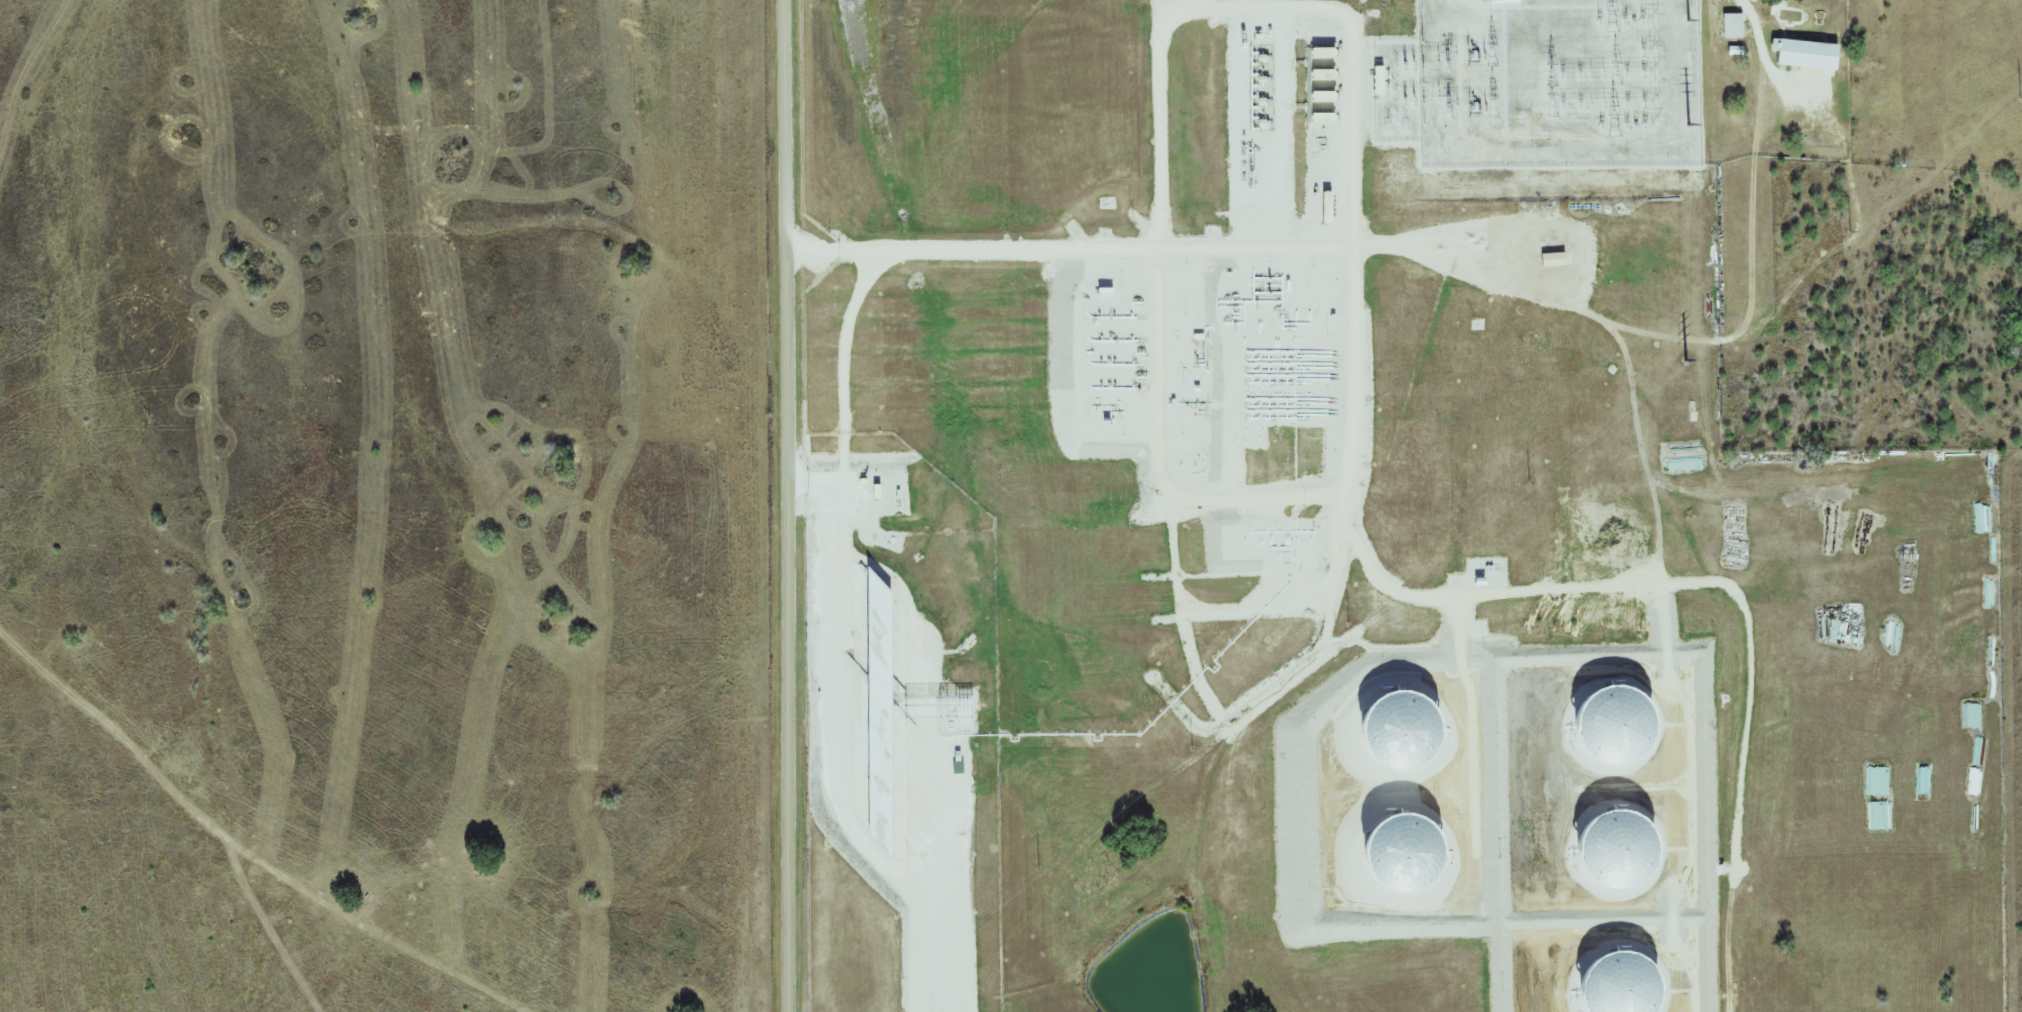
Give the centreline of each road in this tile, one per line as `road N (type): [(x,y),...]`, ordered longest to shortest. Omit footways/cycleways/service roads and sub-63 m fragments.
road 1 (residential): [(794,1011),(789,0)]

